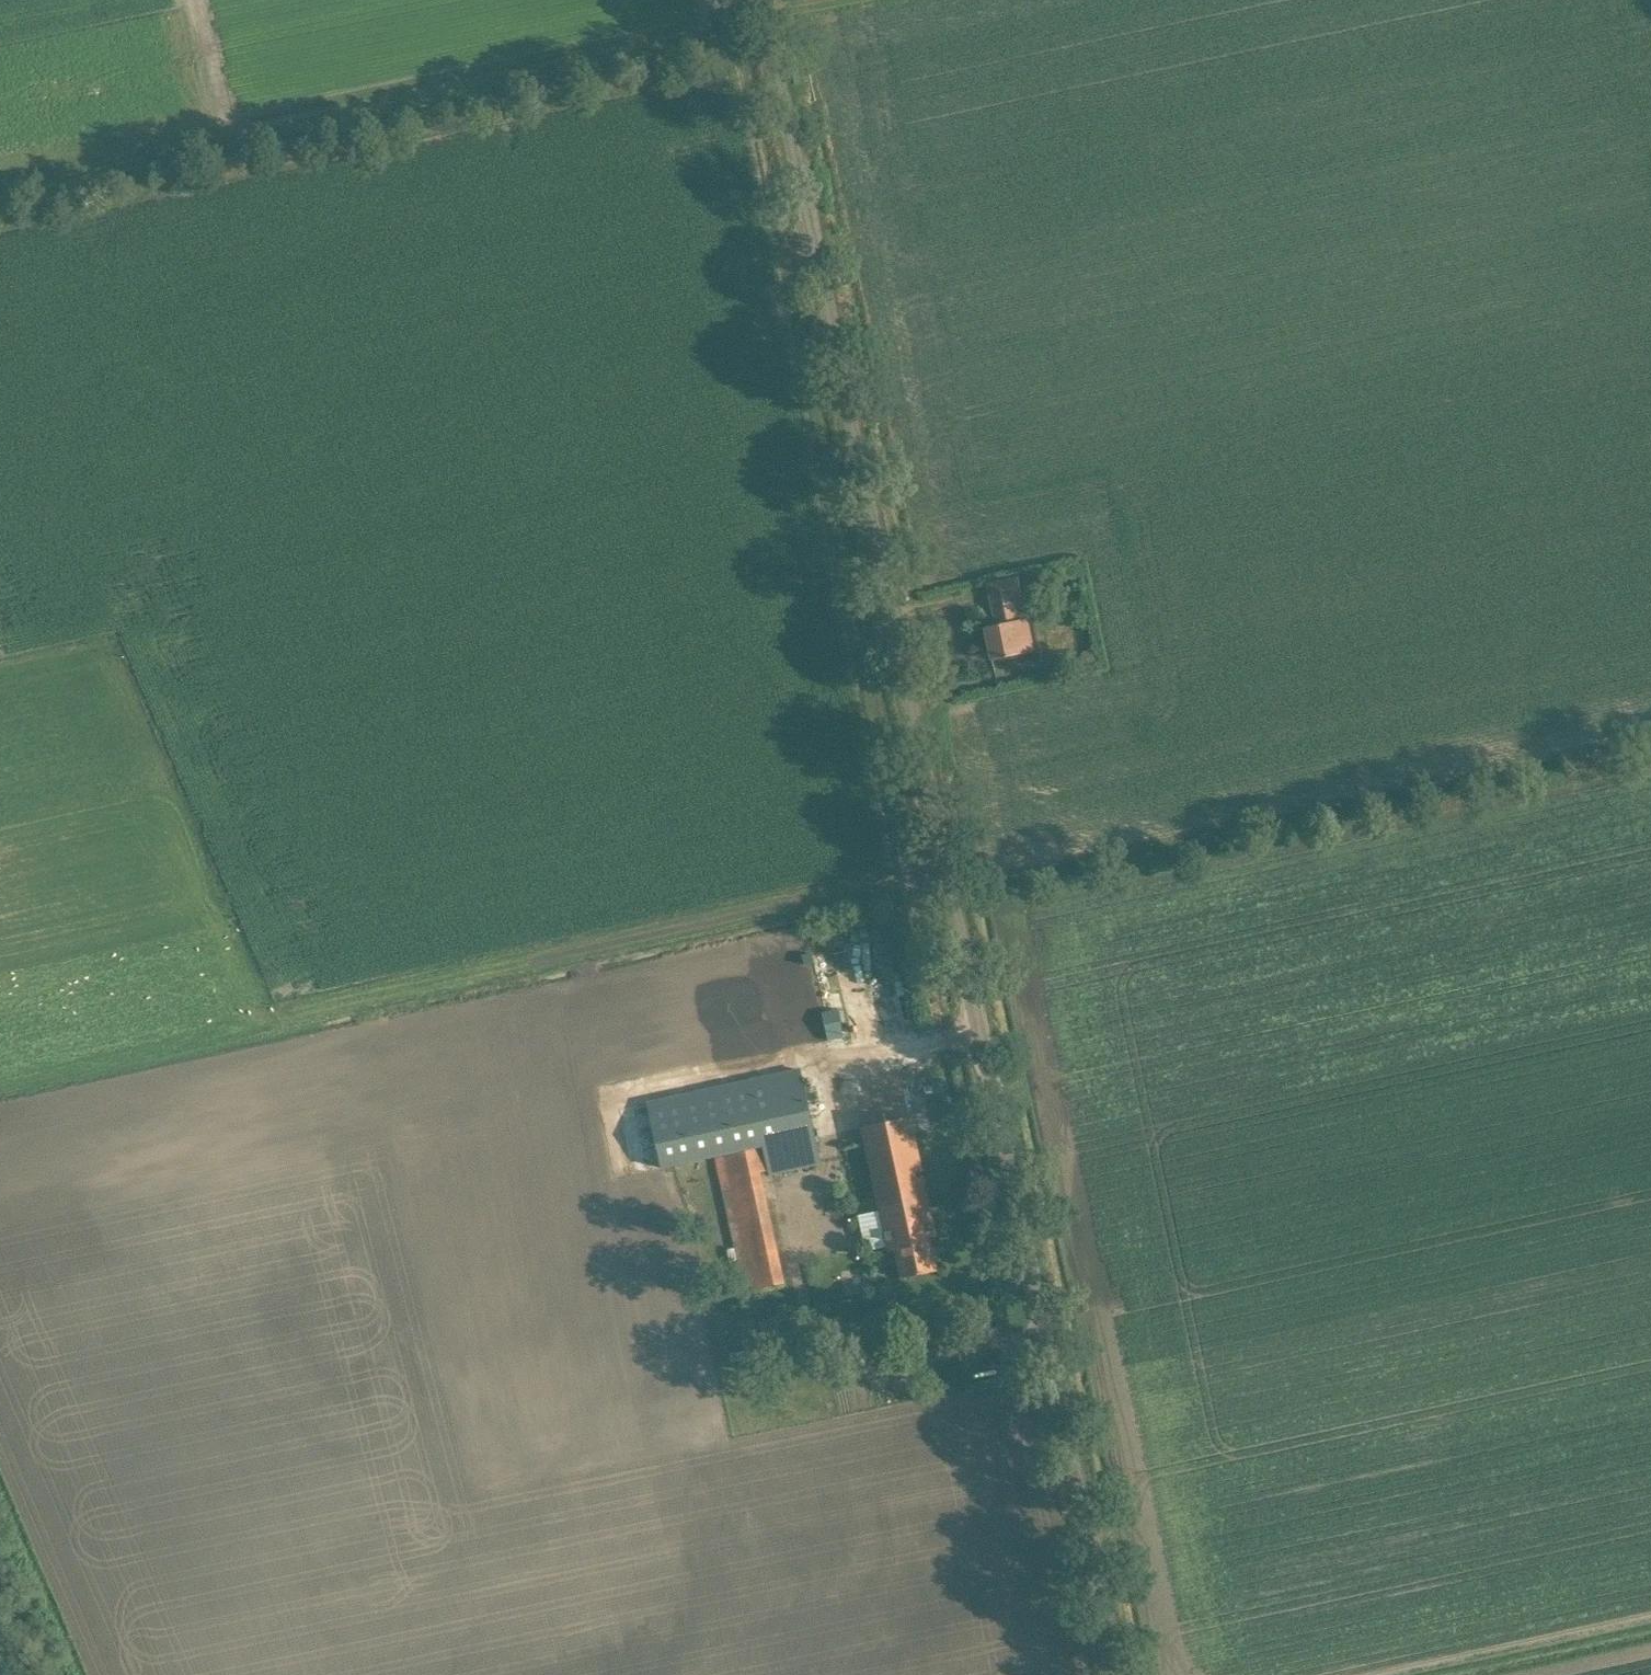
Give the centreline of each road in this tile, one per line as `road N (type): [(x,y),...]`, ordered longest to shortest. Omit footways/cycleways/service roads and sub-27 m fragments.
road 1 (unclassified): [(1118,1674),(763,0)]

